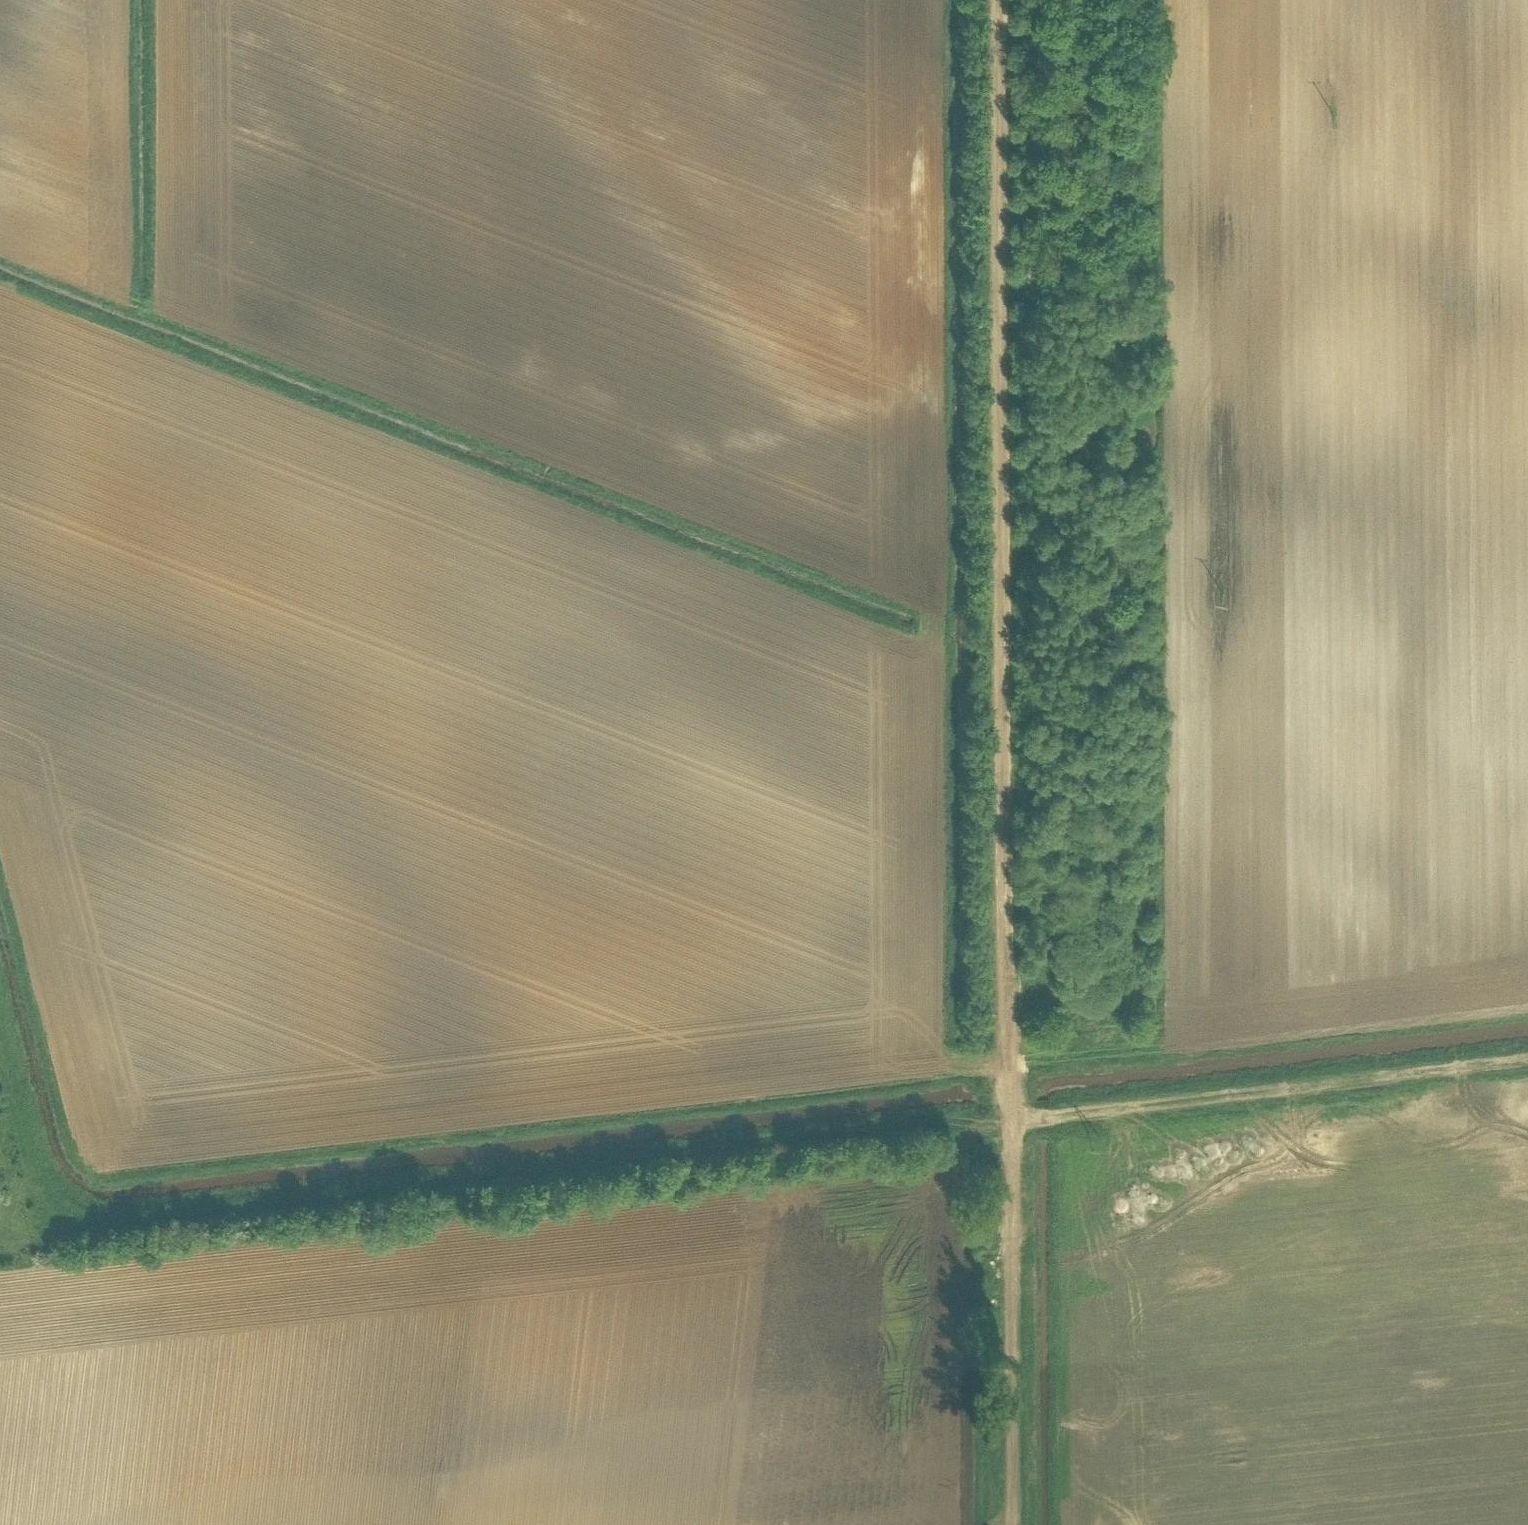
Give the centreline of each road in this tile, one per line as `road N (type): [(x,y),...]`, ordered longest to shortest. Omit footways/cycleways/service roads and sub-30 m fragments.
road 1 (track): [(1003,1524),(994,0)]
road 2 (track): [(1007,1123),(1527,1060)]

